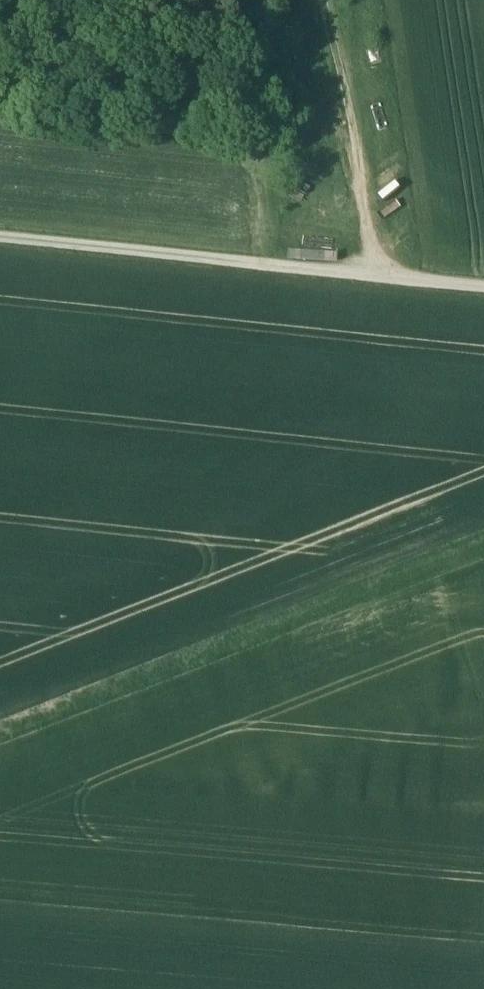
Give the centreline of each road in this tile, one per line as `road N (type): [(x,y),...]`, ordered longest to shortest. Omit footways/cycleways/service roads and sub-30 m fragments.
road 1 (track): [(483,299),(0,250)]

